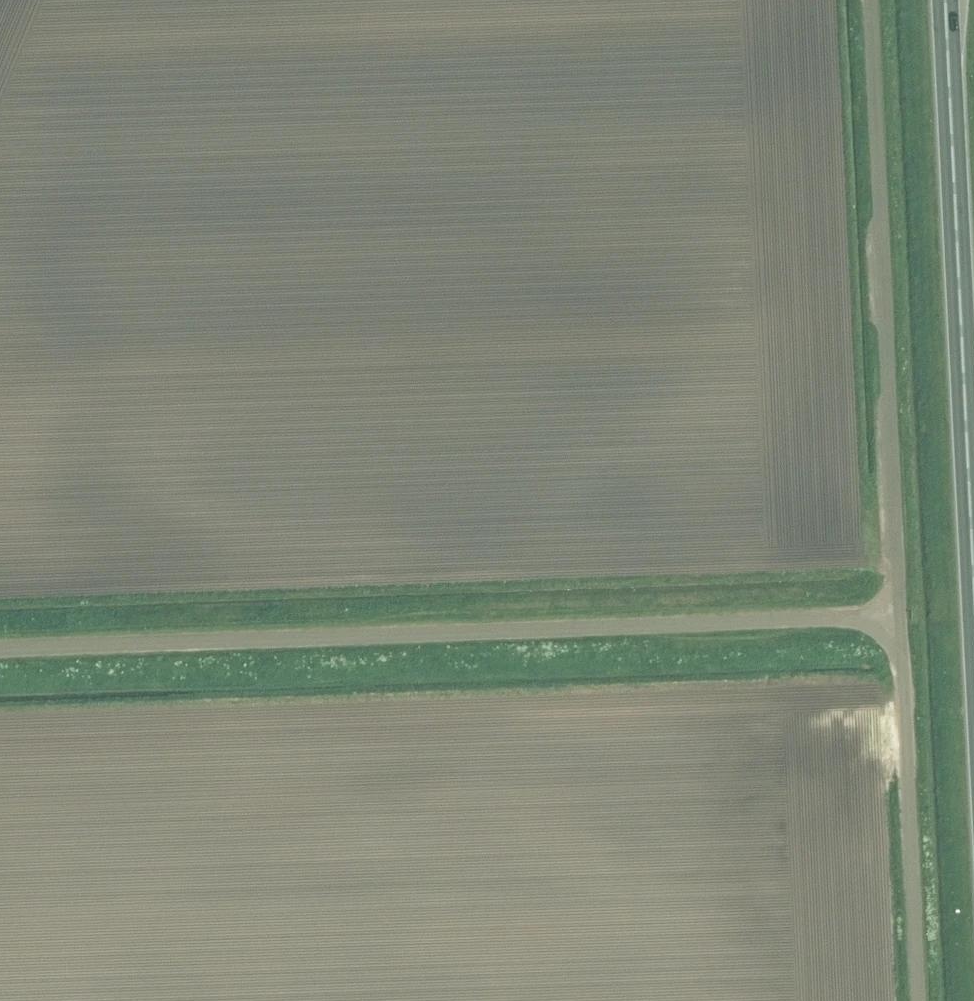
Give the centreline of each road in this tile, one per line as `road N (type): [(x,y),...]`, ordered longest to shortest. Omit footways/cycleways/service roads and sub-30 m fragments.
road 1 (unclassified): [(0,652),(897,614)]
road 2 (unclassified): [(897,614),(867,0)]
road 3 (trunk): [(973,586),(945,0)]
road 4 (unclassified): [(916,1000),(897,614)]

